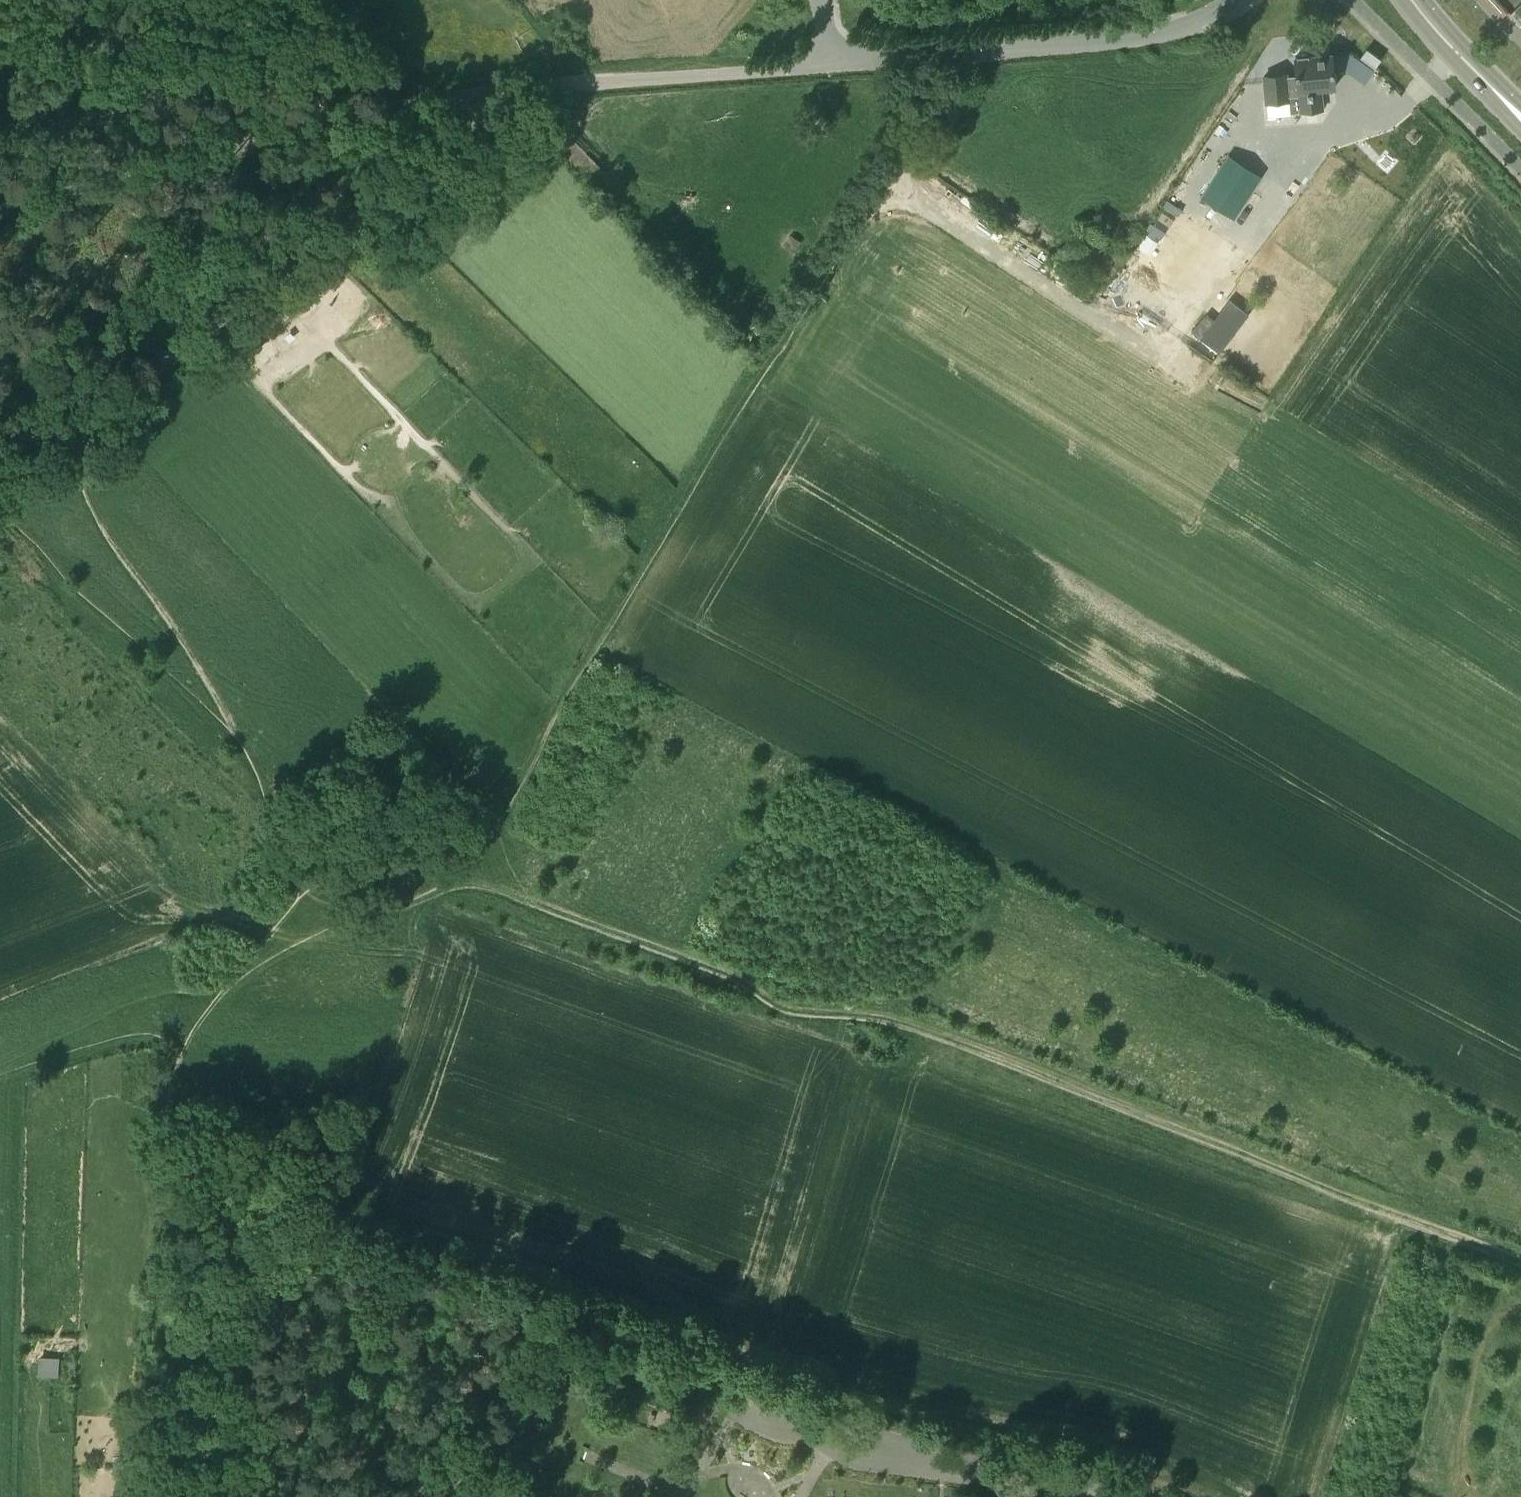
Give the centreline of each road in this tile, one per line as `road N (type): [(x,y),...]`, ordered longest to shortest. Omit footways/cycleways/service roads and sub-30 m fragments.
road 1 (unclassified): [(1235,0),(1168,32),(838,62),(820,0)]
road 2 (tertiary): [(1520,116),(1411,0)]
road 3 (unclassified): [(1121,1496),(981,1475)]

